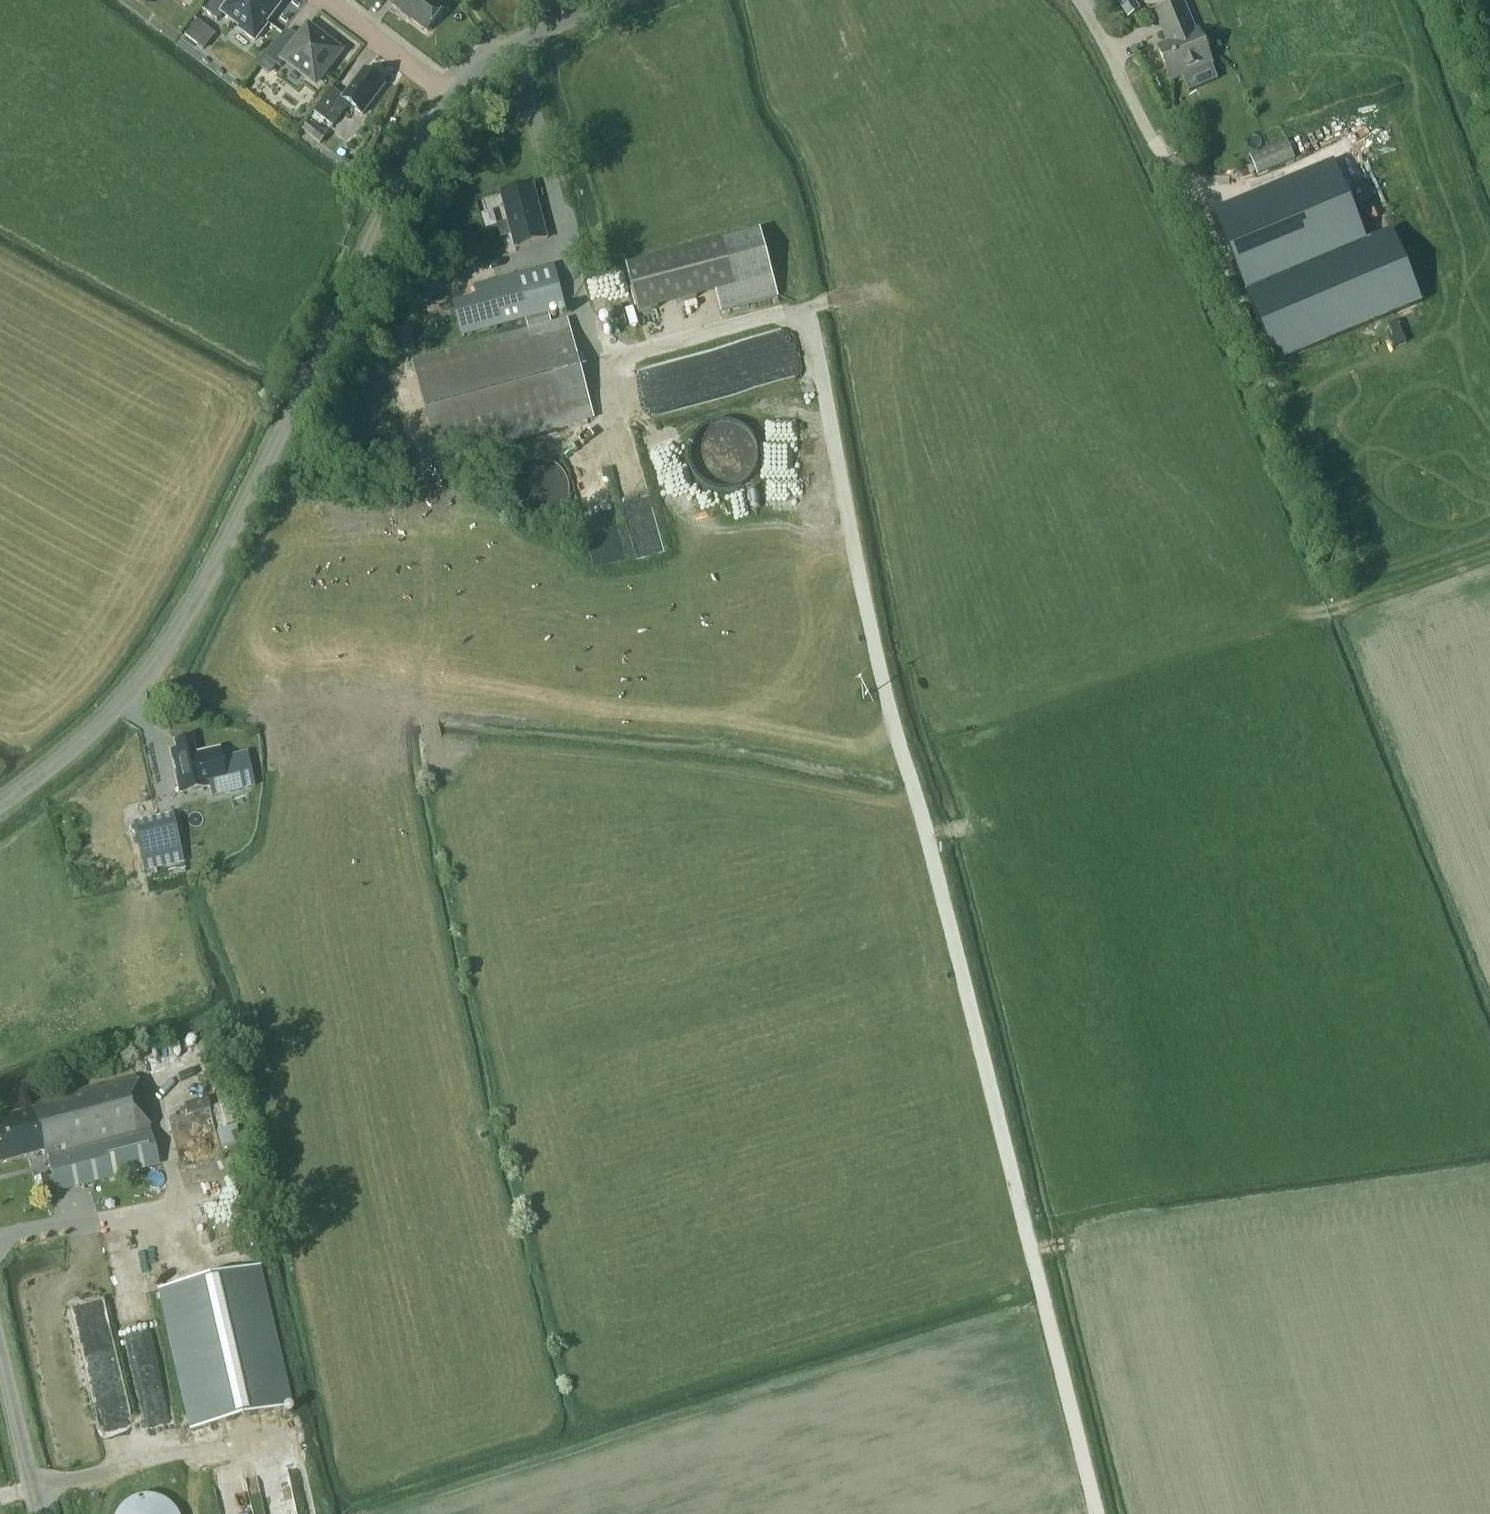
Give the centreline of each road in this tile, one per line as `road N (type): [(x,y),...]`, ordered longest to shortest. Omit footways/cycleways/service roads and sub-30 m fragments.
road 1 (tertiary): [(0,803),(120,702),(177,629),(302,393),(400,178),(449,96)]
road 2 (tertiary): [(449,96),(536,32),(610,0)]
road 3 (residential): [(449,96),(322,0)]
road 4 (tertiary): [(37,1513),(0,1364)]

